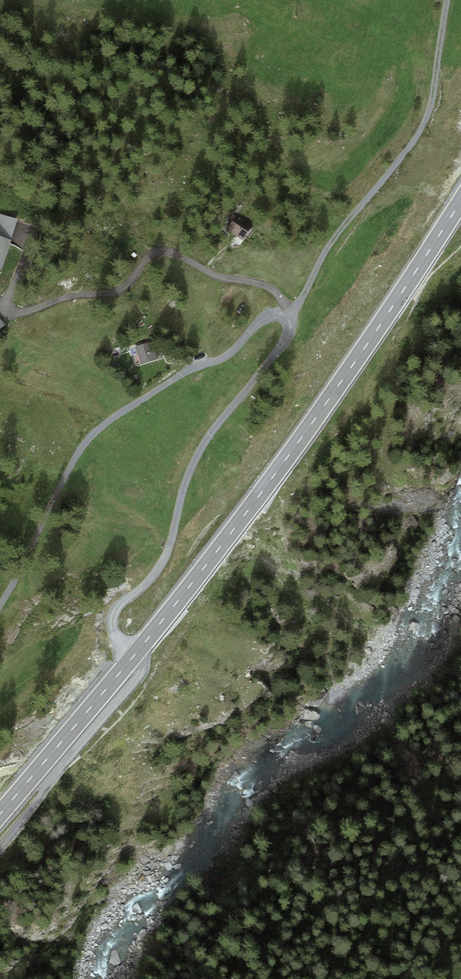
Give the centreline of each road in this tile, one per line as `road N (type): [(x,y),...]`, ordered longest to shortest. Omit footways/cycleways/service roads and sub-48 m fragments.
road 1 (primary): [(460,202),(221,547),(0,814)]
road 2 (track): [(0,850),(141,676),(140,659),(113,629),(115,612),(163,562),(191,469),(283,345),(287,311)]
road 3 (track): [(23,229),(28,256),(5,302),(7,314),(120,290),(163,249),(218,277),(265,285),(287,311)]
road 4 (track): [(287,311),(427,115),(446,0)]
road 5 (track): [(36,537),(66,471),(107,422),(223,358),(262,320),(287,311)]

